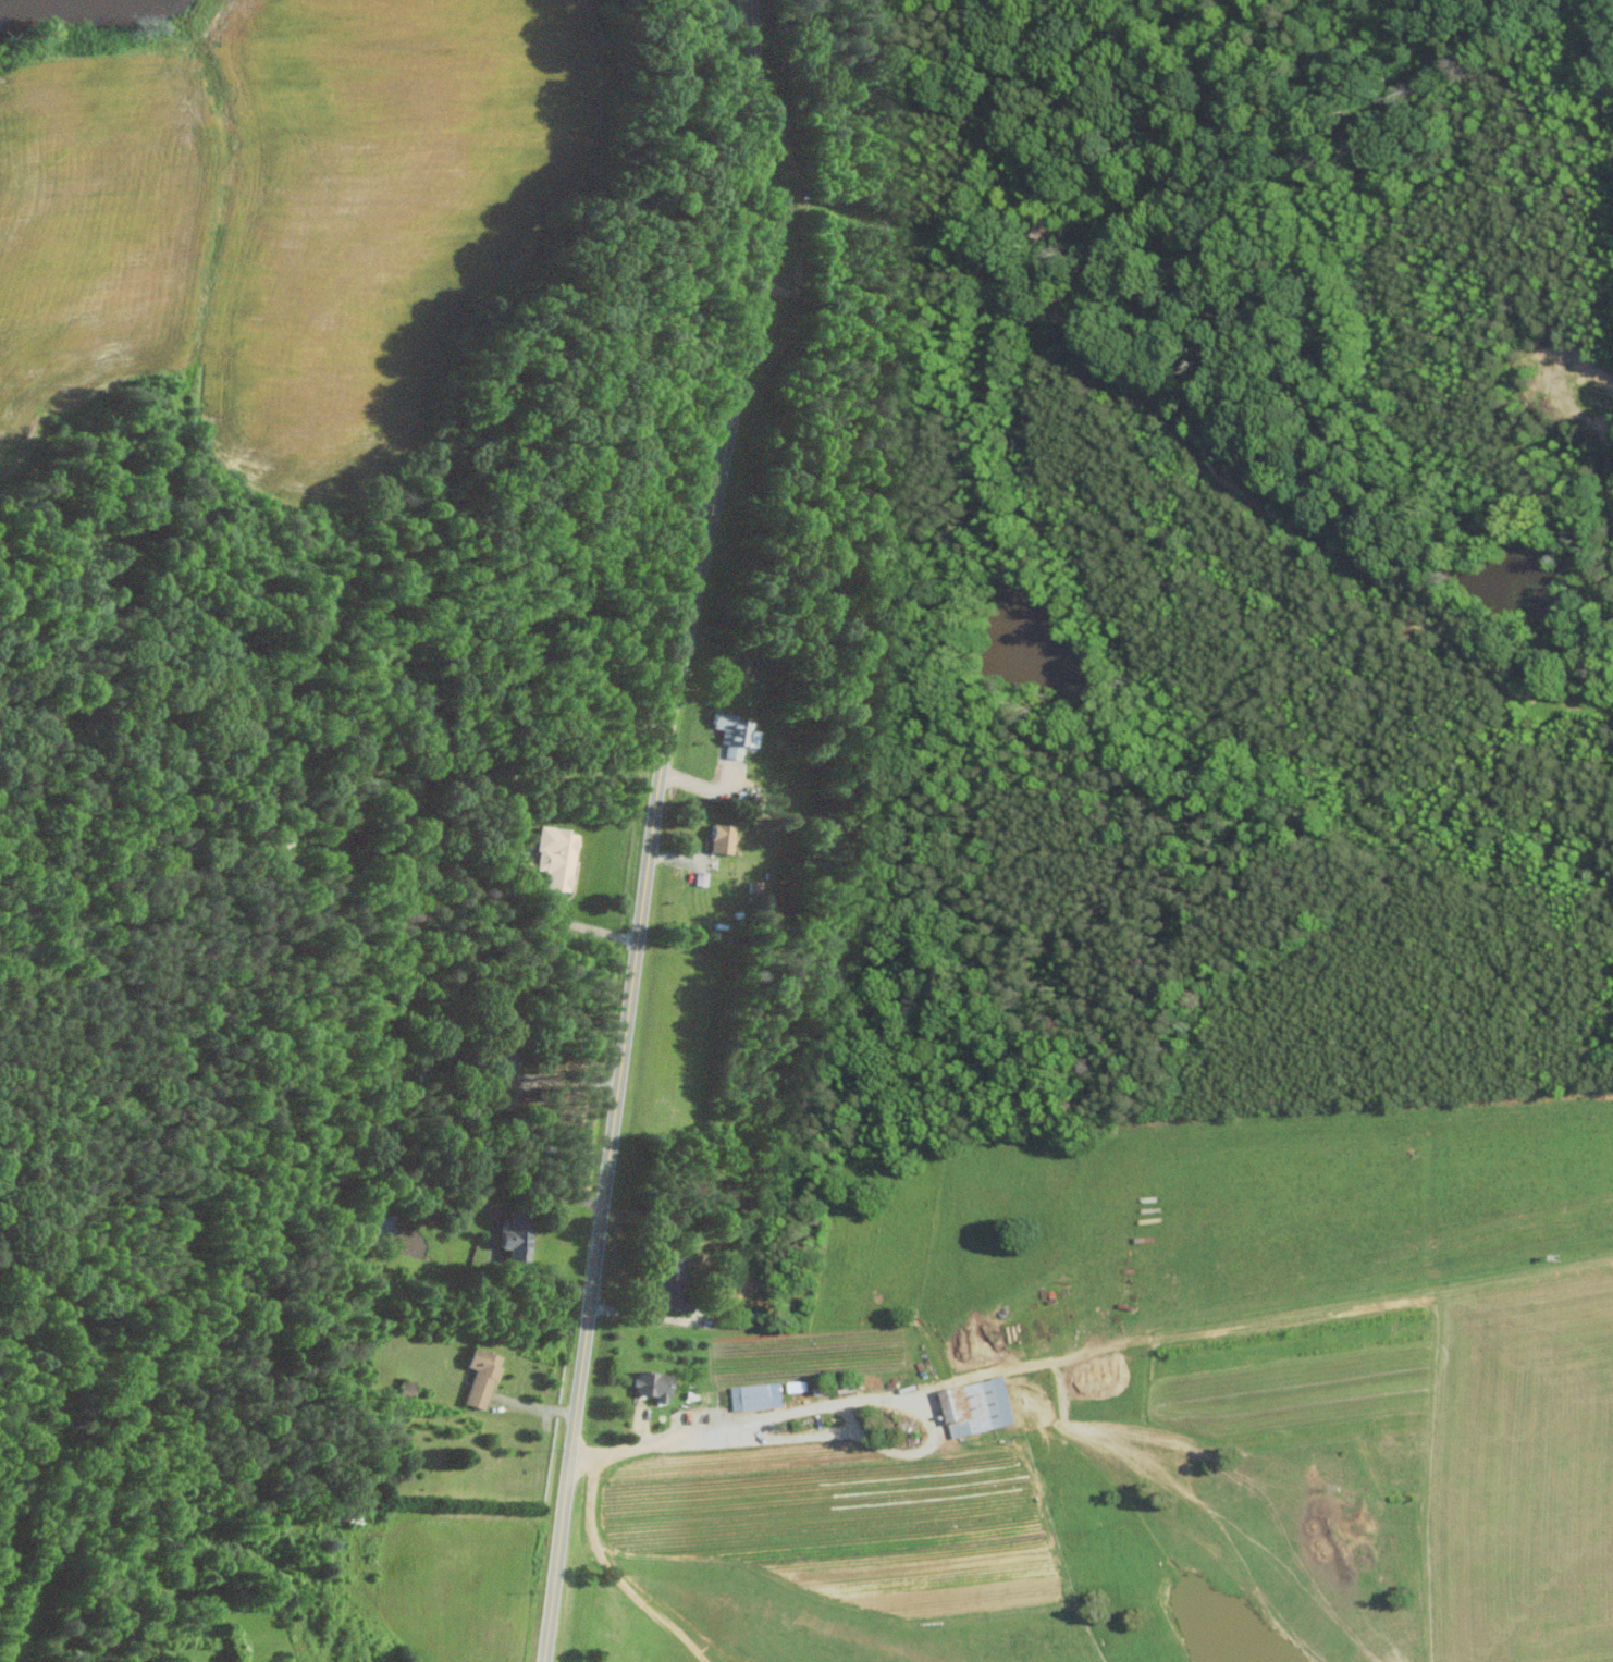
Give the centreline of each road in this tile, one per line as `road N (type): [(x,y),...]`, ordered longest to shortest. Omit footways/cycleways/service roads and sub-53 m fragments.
road 1 (tertiary): [(547,1661),(662,774),(762,257),(754,0)]

